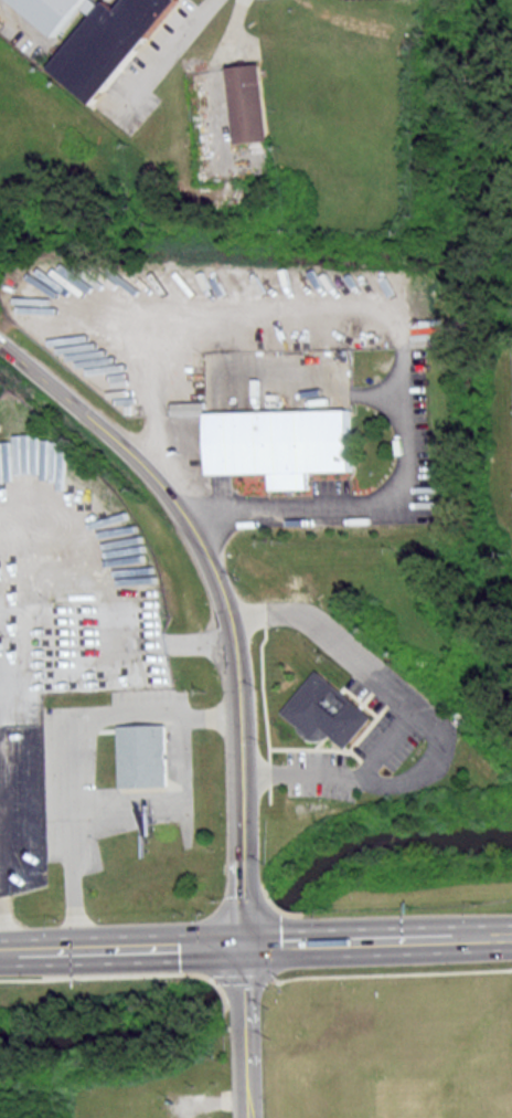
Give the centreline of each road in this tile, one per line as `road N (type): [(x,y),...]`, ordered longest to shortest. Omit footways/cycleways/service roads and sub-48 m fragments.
road 1 (tertiary): [(245,945),(236,664),(218,580),(179,506),(146,467),(0,341)]
road 2 (primary): [(245,945),(511,937)]
road 3 (primary): [(0,951),(245,945)]
road 4 (tertiary): [(250,1117),(245,945)]

